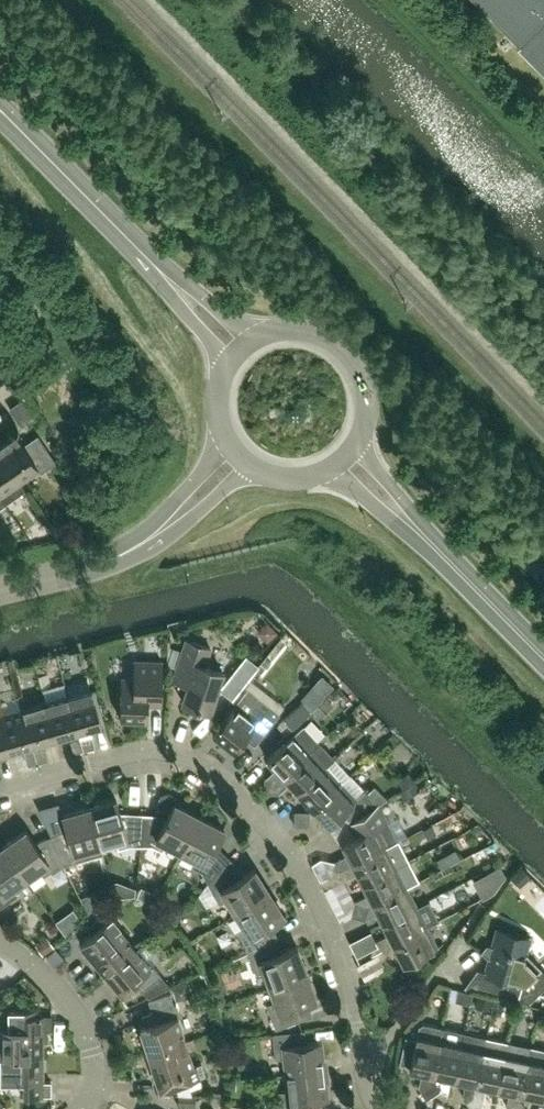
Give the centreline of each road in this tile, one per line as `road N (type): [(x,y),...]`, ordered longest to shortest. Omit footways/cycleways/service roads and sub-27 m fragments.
road 1 (residential): [(0,793),(57,770),(112,761),(161,757),(201,767),(283,850),(343,981),(356,1046)]
road 2 (primary): [(241,350),(0,114)]
road 3 (residential): [(0,589),(102,567),(150,542),(238,458)]
road 4 (primary): [(543,658),(346,459)]
road 5 (primary): [(346,459),(369,412),(356,362),(338,343),(288,329),(241,350)]
road 6 (residential): [(80,1108),(91,1066),(84,1032),(40,974),(0,942)]
road 7 (residential): [(356,1046),(403,1023),(482,906)]
road 8 (primary): [(241,350),(218,391),(218,415),(238,458)]

